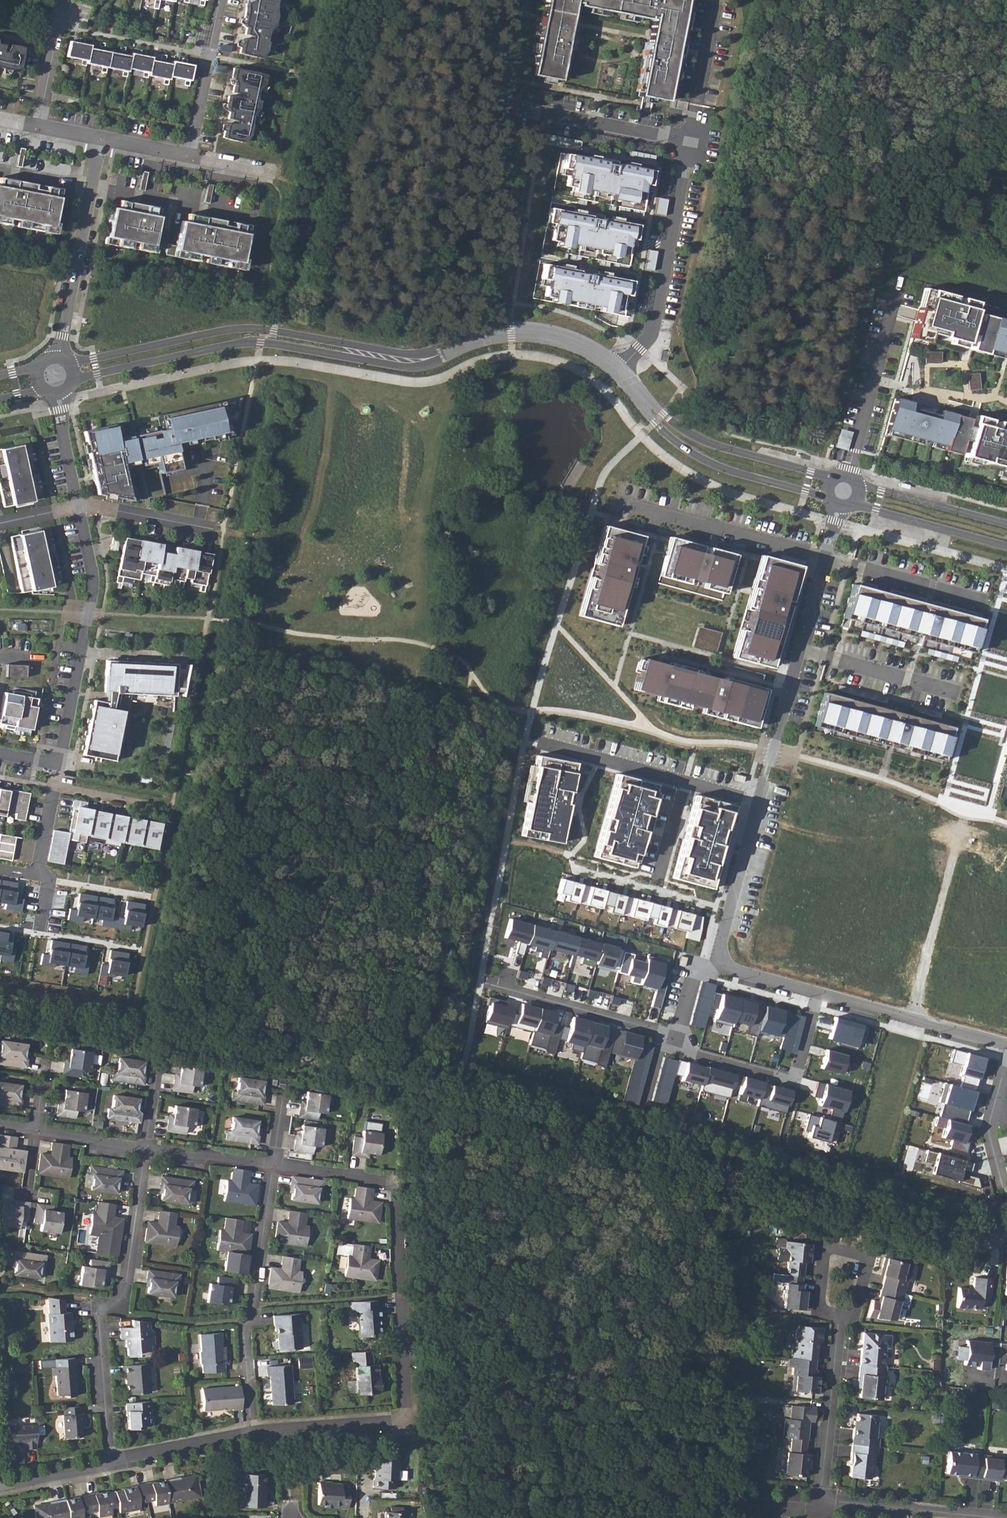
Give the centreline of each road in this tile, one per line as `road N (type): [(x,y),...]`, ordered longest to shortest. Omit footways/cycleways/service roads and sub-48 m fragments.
road 1 (tertiary): [(74,372),(226,336),(263,335),(409,360),(475,338),(529,331),(568,339),(617,369)]
road 2 (residential): [(273,1163),(391,1180),(403,1420)]
road 3 (residential): [(145,1148),(119,1307),(97,1303),(109,1463)]
road 4 (residential): [(273,1163),(244,1326),(251,1432)]
road 5 (residential): [(60,763),(93,597),(78,506)]
road 6 (residential): [(617,369),(654,324),(690,142)]
road 7 (residential): [(838,507),(778,738)]
road 8 (tertiary): [(636,392),(655,424),(706,461),(827,495)]
road 9 (tertiary): [(832,481),(720,448),(679,428),(636,392)]
road 10 (residential): [(672,1048),(794,1079),(817,992)]
road 11 (residential): [(909,1018),(966,810)]
road 12 (residential): [(562,750),(760,802)]
road 13 (residential): [(899,288),(846,477)]
road 14 (residential): [(91,186),(280,224)]
road 15 (residential): [(690,142),(506,106)]
road 16 (residential): [(495,987),(676,1035)]
road 17 (residential): [(822,1503),(839,1319)]
road 18 (residential): [(1006,1517),(822,1503)]
road 19 (residential): [(59,358),(91,186)]
road 20 (residential): [(839,1319),(856,1312),(867,1259),(826,1250),(820,1307)]
road 21 (residential): [(714,964),(760,802)]
road 22 (residential): [(187,158),(218,0)]
road 23 (tertiary): [(856,501),(1006,547)]
road 24 (tertiary): [(1006,525),(858,488)]
road 25 (residential): [(251,1432),(403,1420)]
road 26 (residential): [(78,506),(224,532)]
road 27 (residential): [(109,1463),(251,1432)]
road 28 (residential): [(690,142),(715,7)]
road 29 (residential): [(36,128),(59,0)]
road 30 (residential): [(145,1148),(273,1163)]

